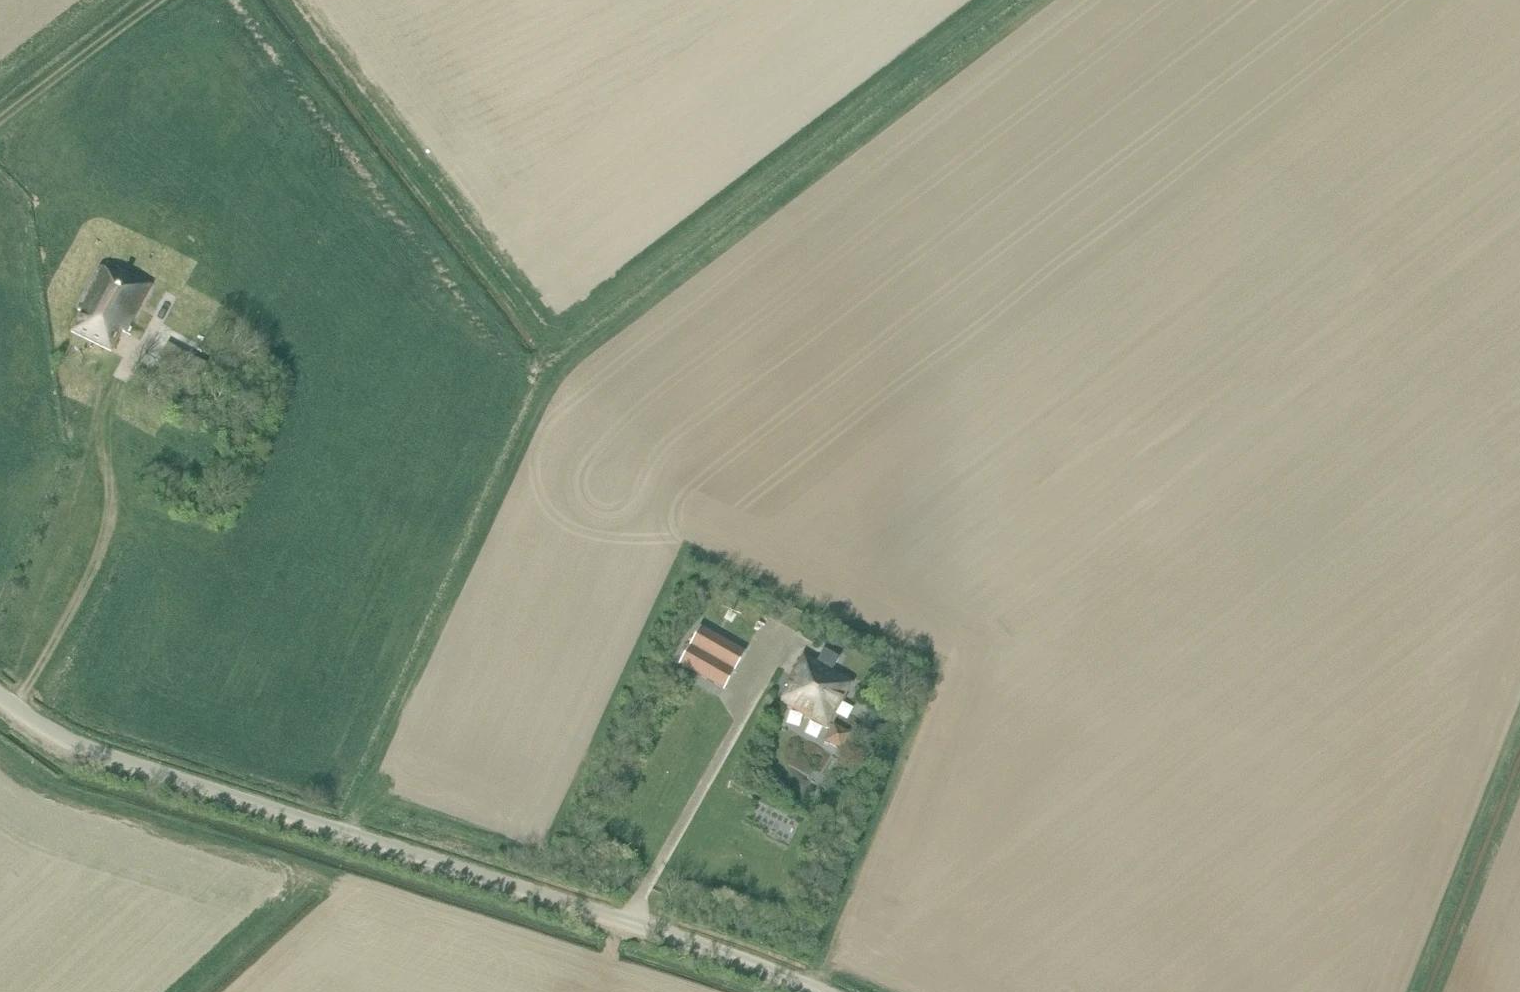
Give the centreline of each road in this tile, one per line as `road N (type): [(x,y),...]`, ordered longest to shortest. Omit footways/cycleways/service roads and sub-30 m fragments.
road 1 (unclassified): [(825,991),(628,917),(78,745),(0,691)]
road 2 (track): [(155,0),(0,118)]

